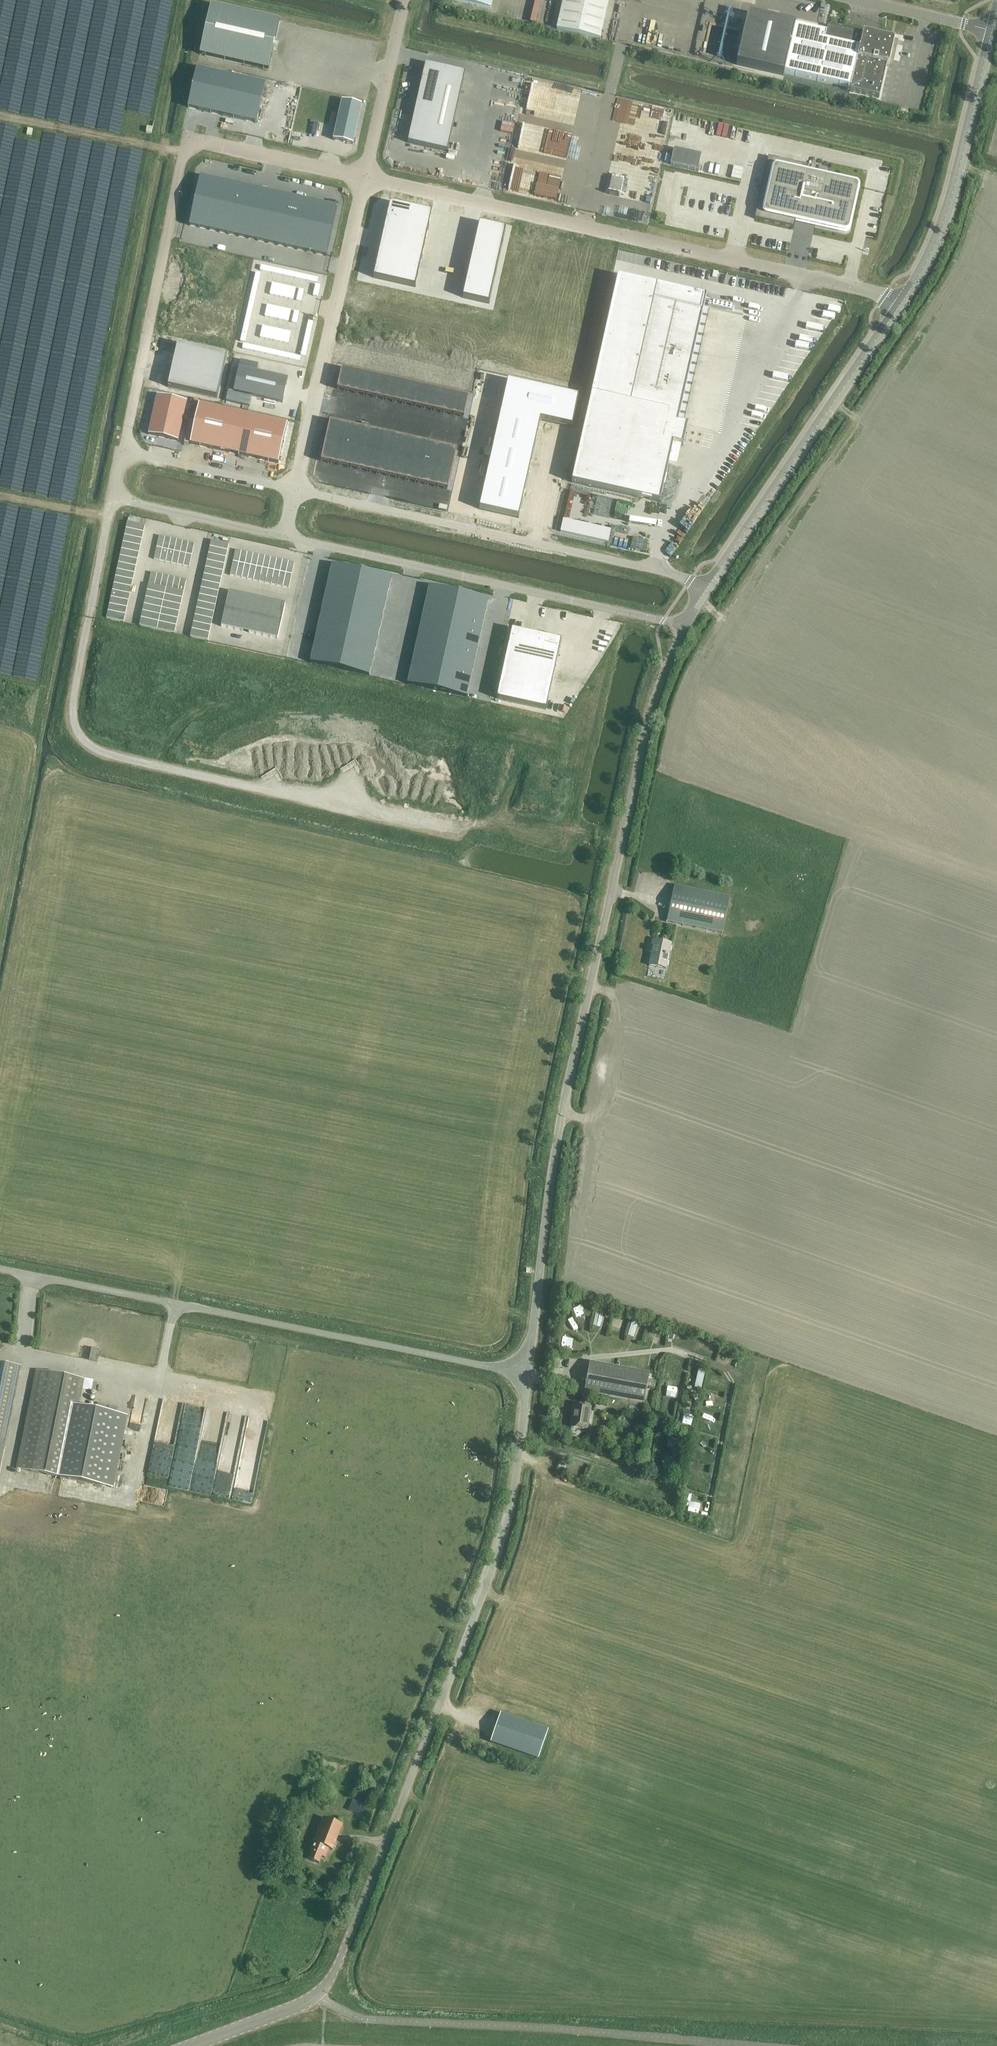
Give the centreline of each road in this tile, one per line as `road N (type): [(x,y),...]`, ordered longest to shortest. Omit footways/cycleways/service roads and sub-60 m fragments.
road 1 (unclassified): [(189,2045),(306,2002),(333,1974),(501,1533),(520,1375)]
road 2 (unclassified): [(520,1375),(624,830),(654,698),(681,635),(679,621)]
road 3 (unclassified): [(114,496),(74,695),(75,726),(91,747),(465,833)]
road 4 (unclassified): [(898,304),(363,178)]
road 5 (unclassified): [(520,1375),(0,1270)]
road 6 (unclassified): [(363,178),(196,143),(181,153),(123,450)]
road 7 (residential): [(708,583),(295,491)]
road 8 (residential): [(284,535),(679,621)]
road 9 (unclassified): [(708,583),(898,304)]
road 10 (unclassified): [(295,491),(363,178)]
road 11 (unclassified): [(898,304),(952,197),(988,50),(987,27)]
road 12 (unclassified): [(363,178),(402,0)]
road 13 (residential): [(295,491),(123,450)]
road 14 (residential): [(114,496),(284,535)]
road 15 (tertiary): [(987,27),(860,0)]

